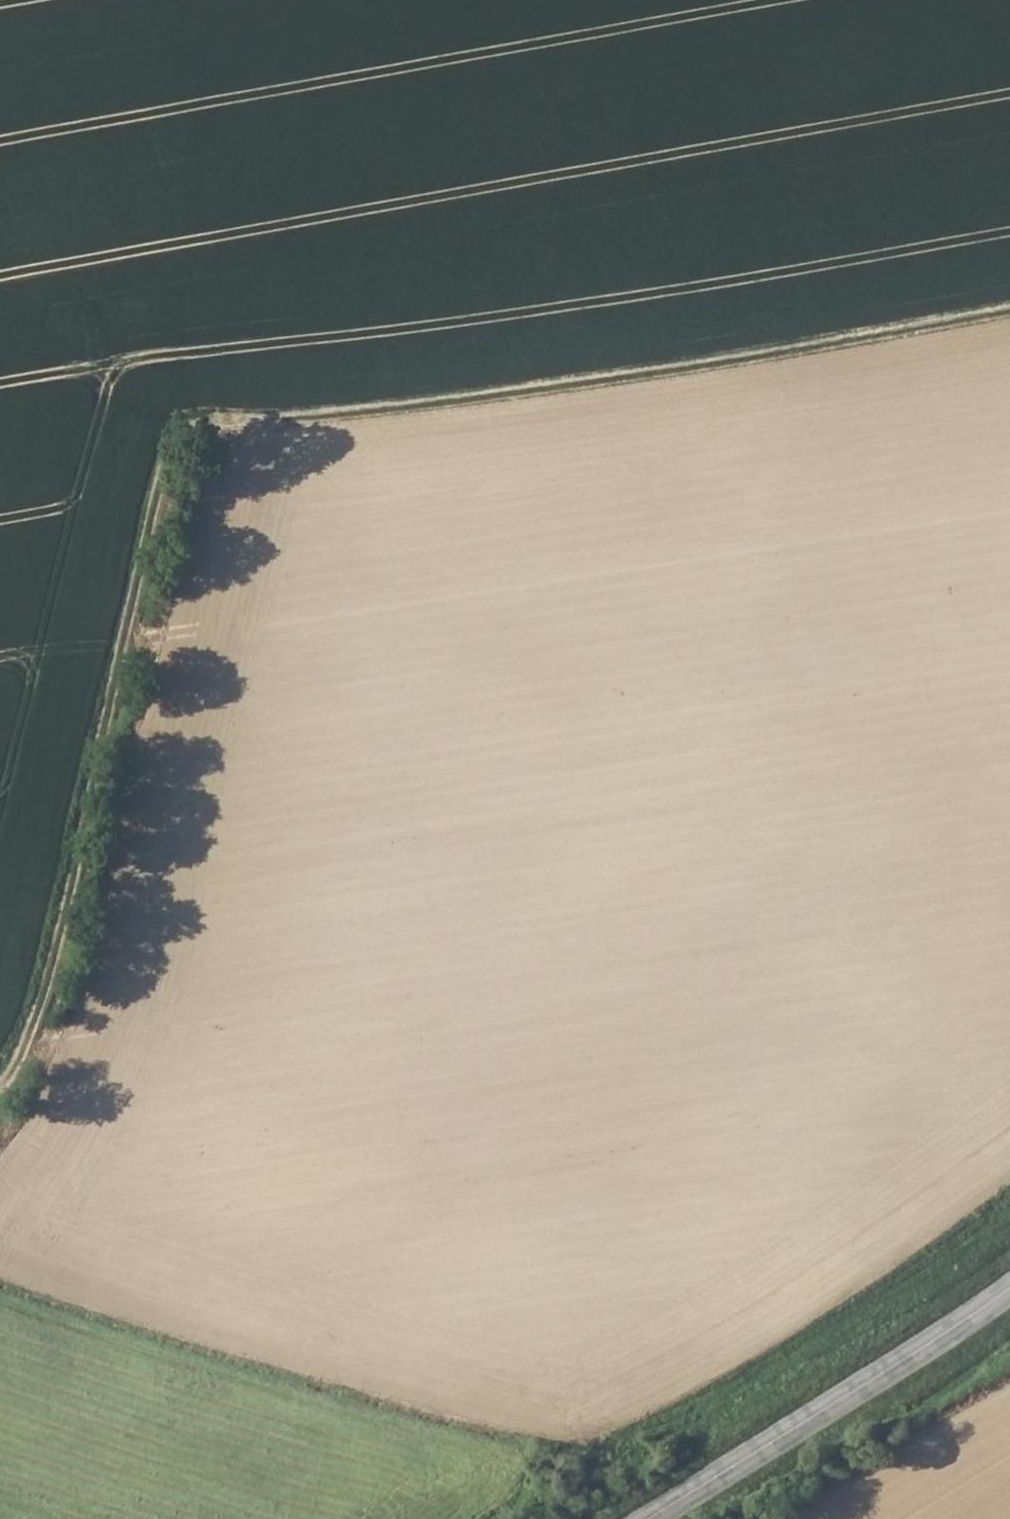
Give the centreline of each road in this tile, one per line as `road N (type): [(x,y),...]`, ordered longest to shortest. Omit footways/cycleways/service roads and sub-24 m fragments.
road 1 (track): [(0,1092),(20,1053),(172,445),(195,424),(273,427),(478,402),(826,354),(1009,315)]
road 2 (tertiary): [(649,1518),(1009,1292)]

